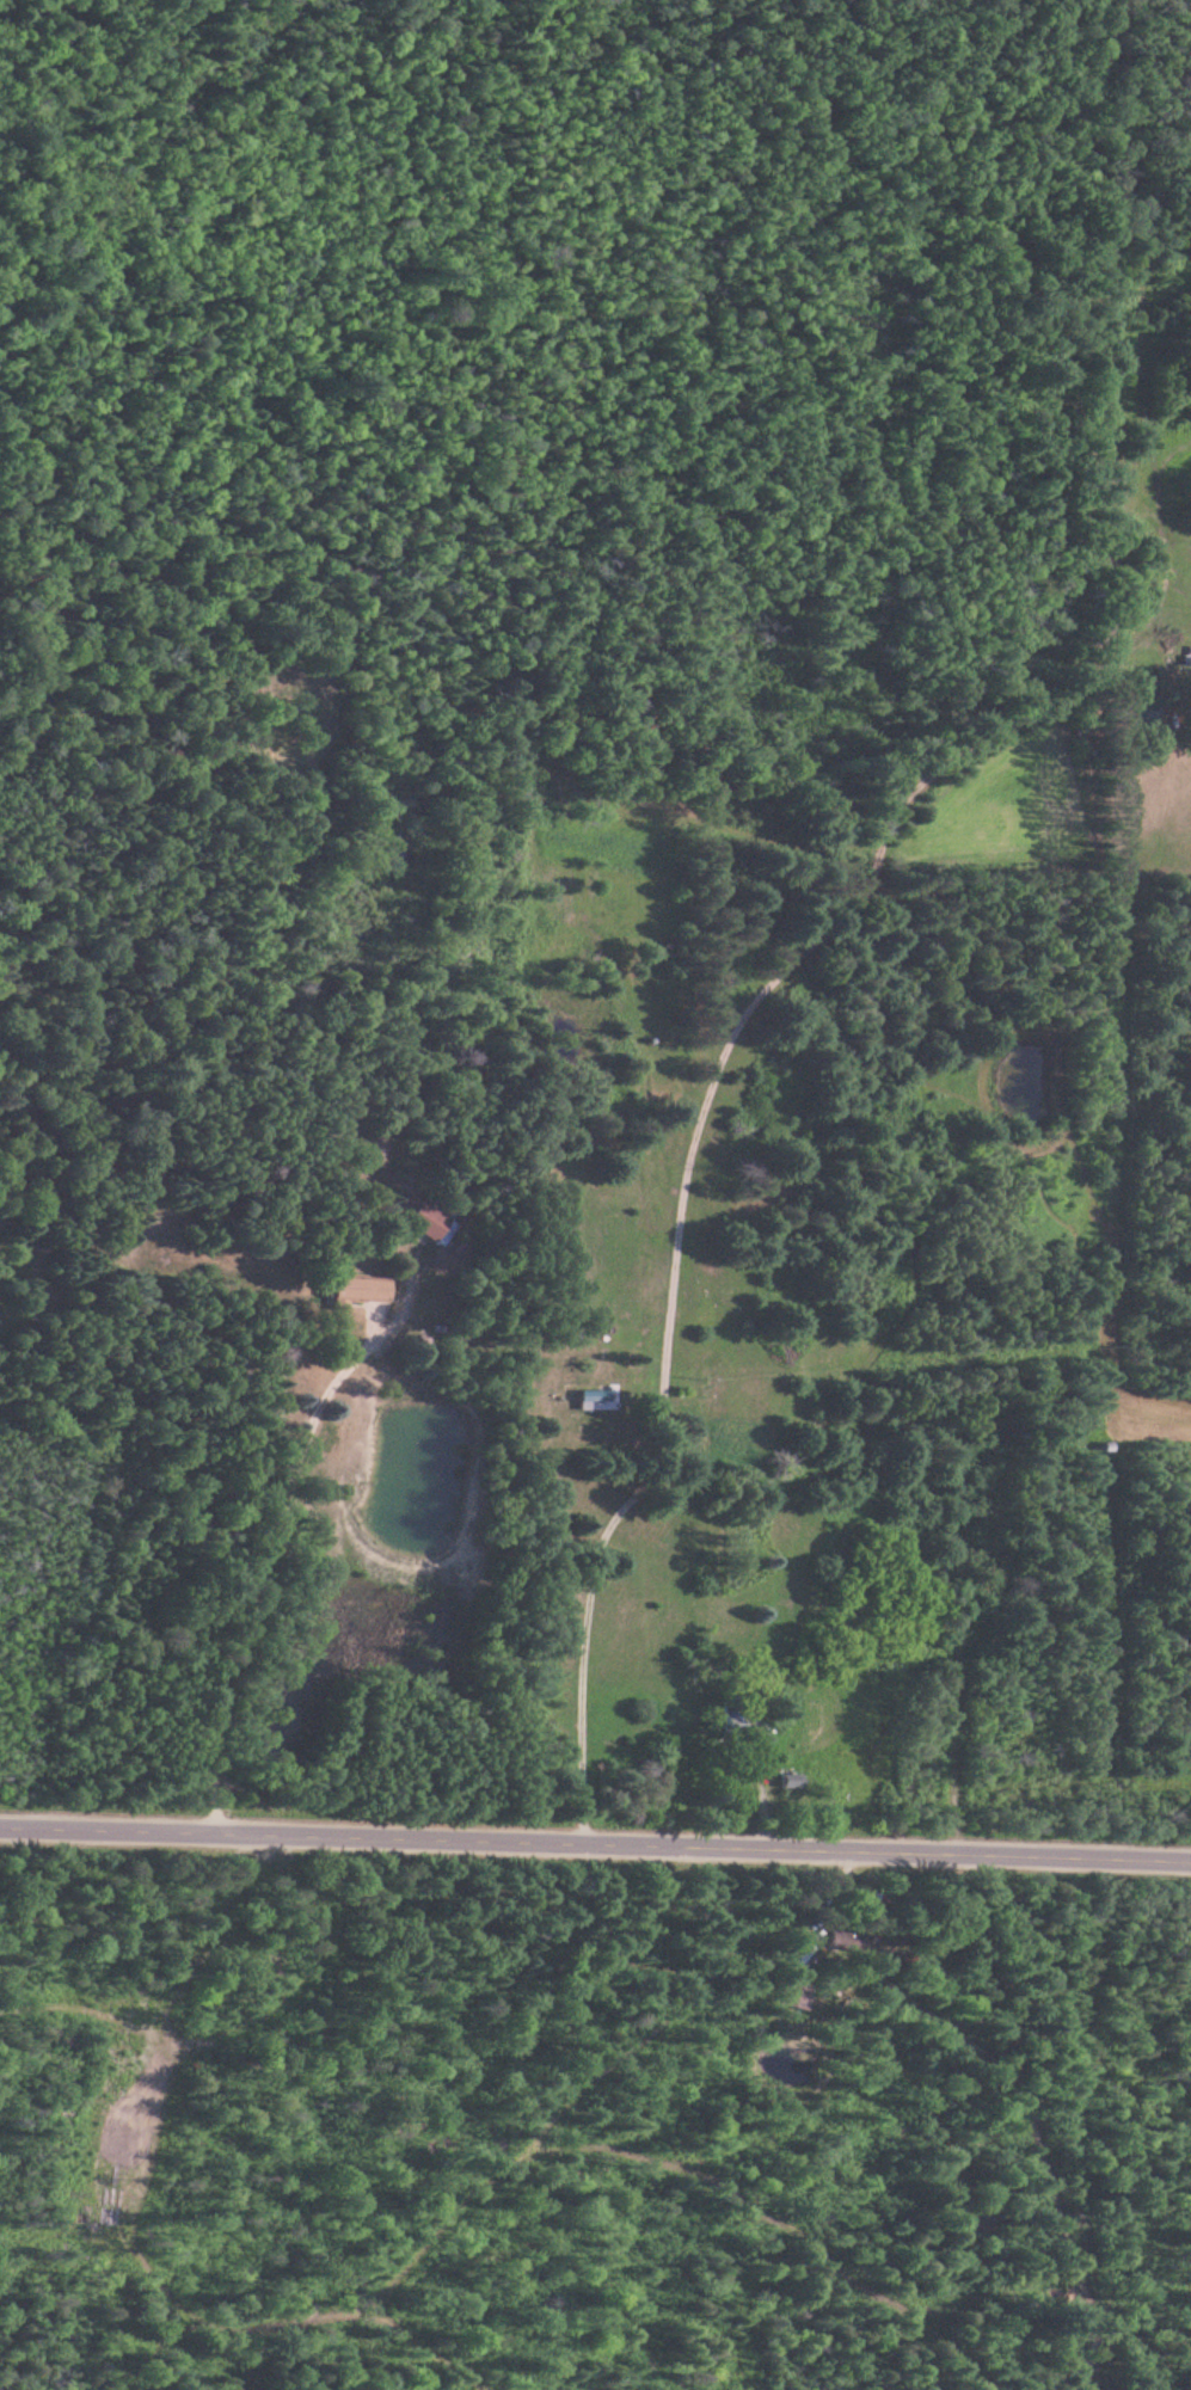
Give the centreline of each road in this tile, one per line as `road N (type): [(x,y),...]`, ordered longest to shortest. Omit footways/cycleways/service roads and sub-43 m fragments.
road 1 (tertiary): [(1190,1863),(0,1825)]

